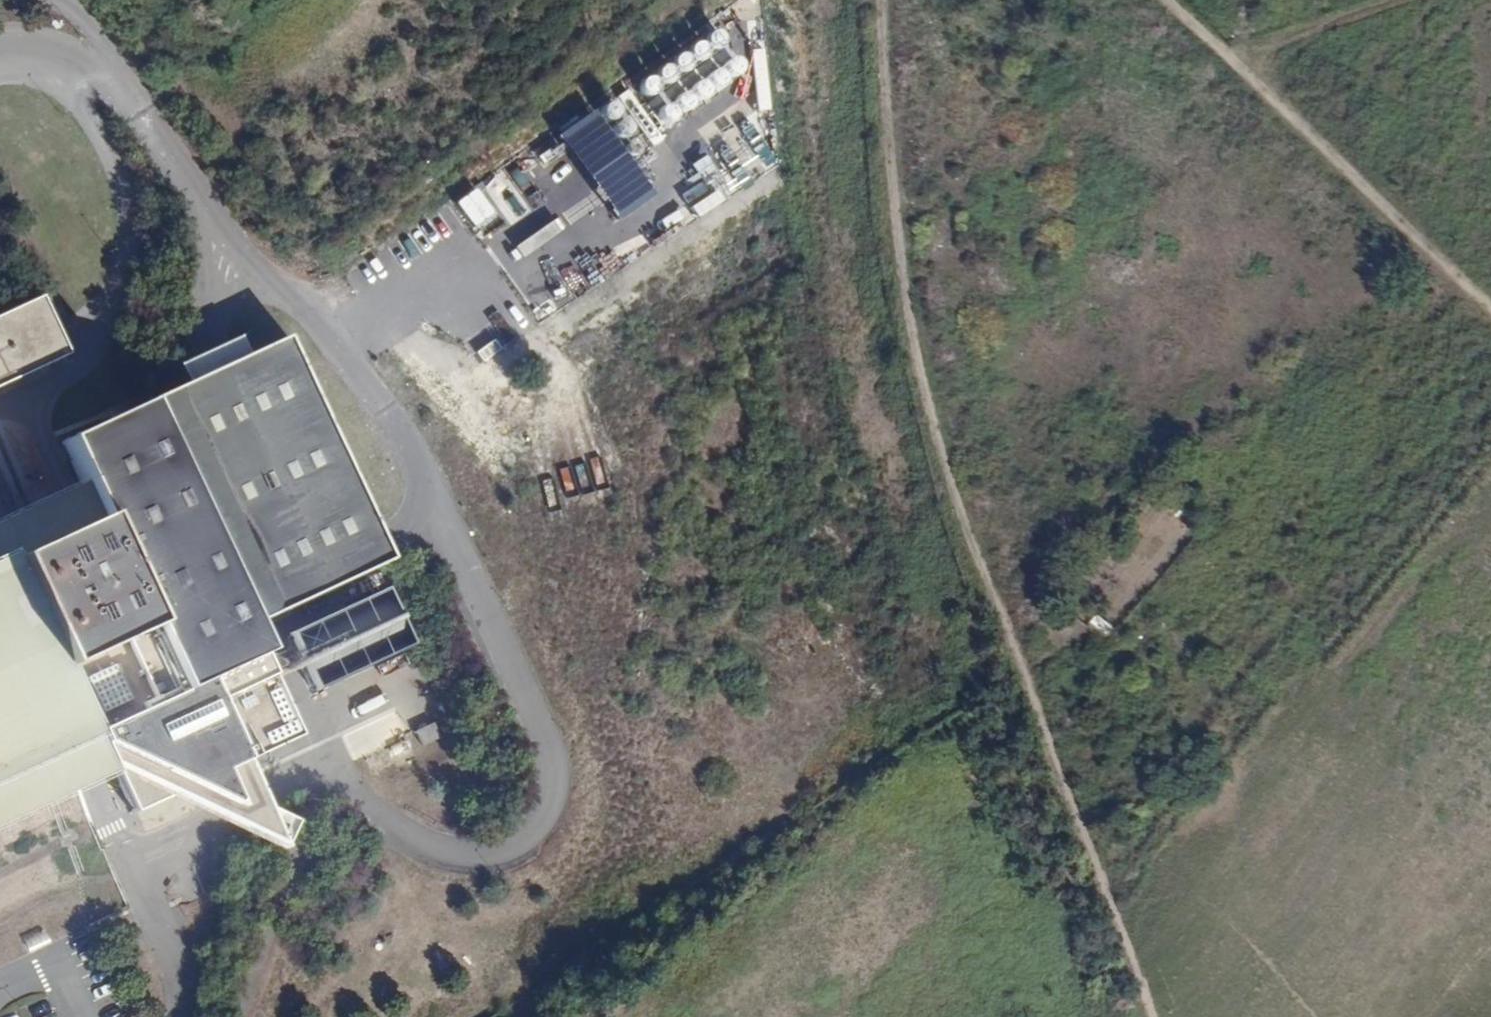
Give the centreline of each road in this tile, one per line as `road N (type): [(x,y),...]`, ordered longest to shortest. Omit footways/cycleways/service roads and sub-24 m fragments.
road 1 (track): [(1122,1016),(933,470),(875,132),(879,0)]
road 2 (track): [(1490,305),(1314,153),(1175,0)]

